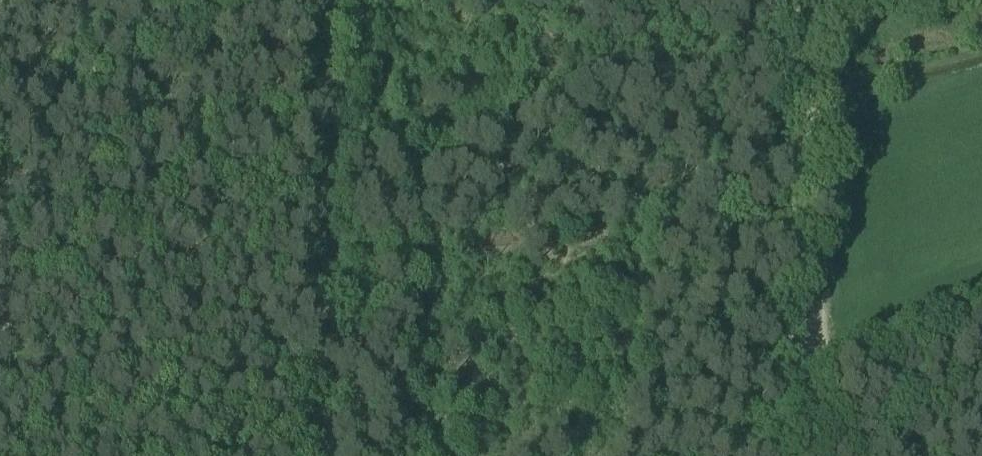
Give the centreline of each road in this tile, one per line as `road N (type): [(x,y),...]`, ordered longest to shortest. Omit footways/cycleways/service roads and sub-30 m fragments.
road 1 (track): [(786,241),(333,259),(332,455)]
road 2 (track): [(813,0),(807,341)]
road 3 (track): [(333,0),(333,259)]
road 4 (track): [(981,291),(784,347)]

